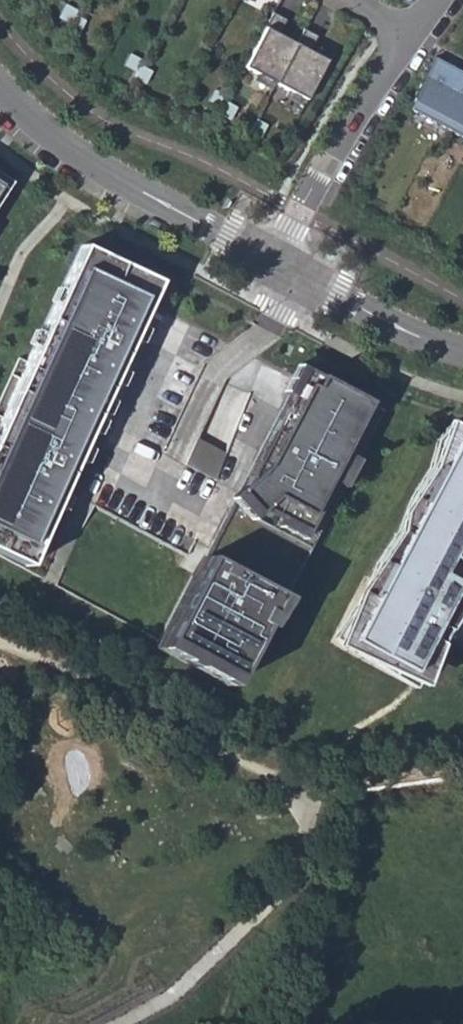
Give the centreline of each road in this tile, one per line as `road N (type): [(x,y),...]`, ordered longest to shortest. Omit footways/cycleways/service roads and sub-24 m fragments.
road 1 (tertiary): [(0,89),(78,159),(273,263)]
road 2 (residential): [(414,34),(273,263)]
road 3 (tertiary): [(273,263),(406,333),(462,352)]
road 4 (track): [(317,785),(462,772)]

